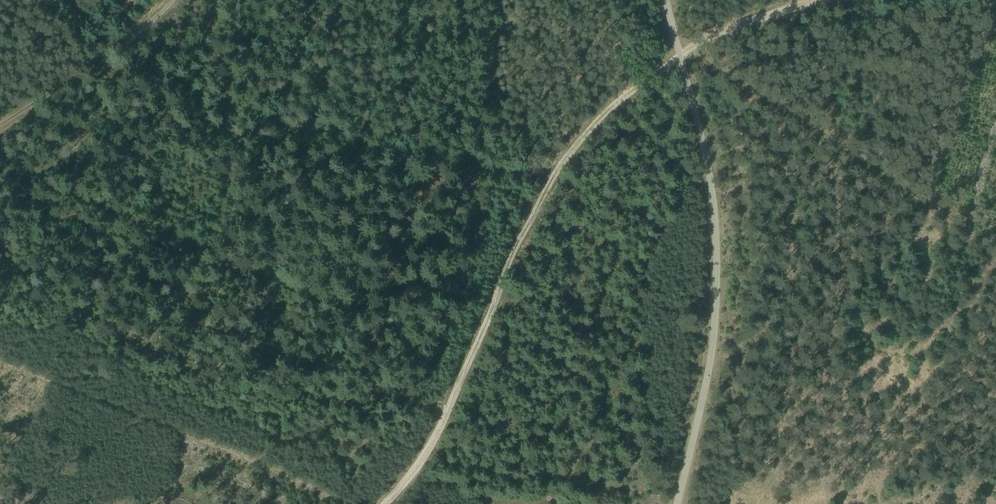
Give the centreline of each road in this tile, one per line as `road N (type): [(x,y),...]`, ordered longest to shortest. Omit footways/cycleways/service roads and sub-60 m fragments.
road 1 (track): [(387,503),(440,432),(520,240),(561,173)]
road 2 (track): [(561,173),(619,105),(679,55)]
road 3 (track): [(830,0),(679,55)]

